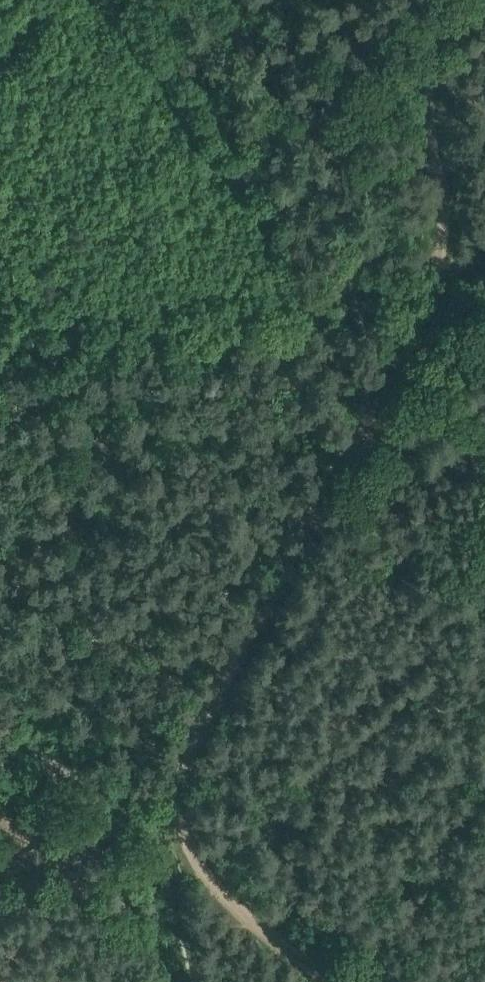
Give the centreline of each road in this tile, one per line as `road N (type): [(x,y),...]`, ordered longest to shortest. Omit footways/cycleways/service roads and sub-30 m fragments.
road 1 (track): [(439,271),(151,822)]
road 2 (track): [(439,271),(418,269),(188,0)]
road 3 (track): [(422,48),(470,265)]
road 4 (track): [(323,152),(464,0)]
road 5 (track): [(319,981),(162,853)]

